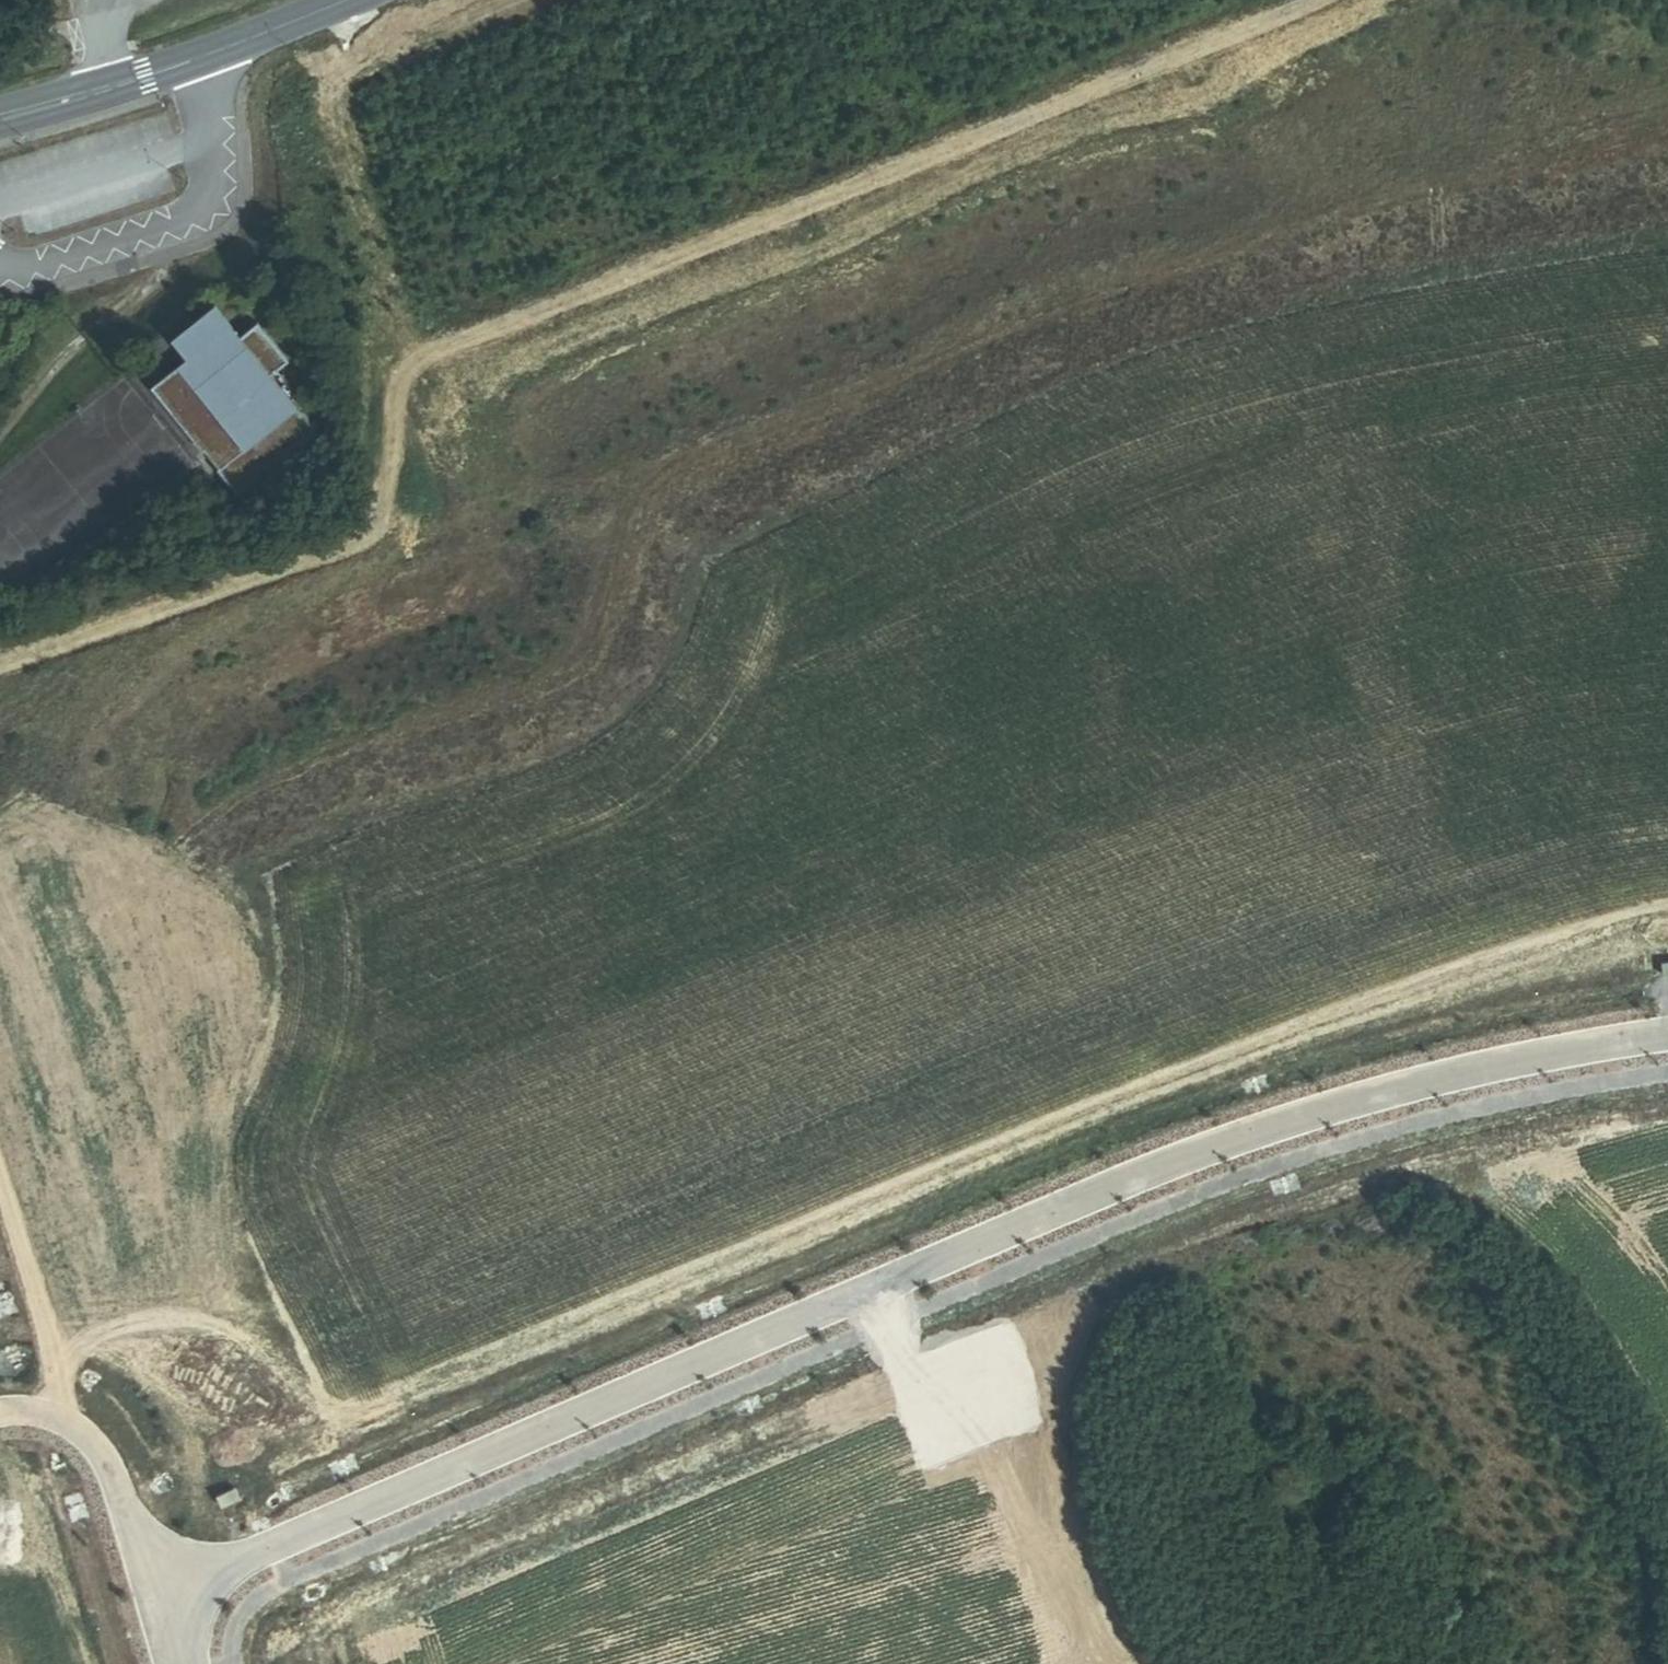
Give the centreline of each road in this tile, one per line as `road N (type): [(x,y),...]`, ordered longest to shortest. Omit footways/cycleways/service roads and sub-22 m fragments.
road 1 (unclassified): [(156,1592),(1169,1159),(1469,1068),(1667,1031)]
road 2 (tertiary): [(0,115),(201,57),(349,0)]
road 3 (unclassified): [(156,1592),(109,1459),(84,1428),(55,1413),(0,1413)]

